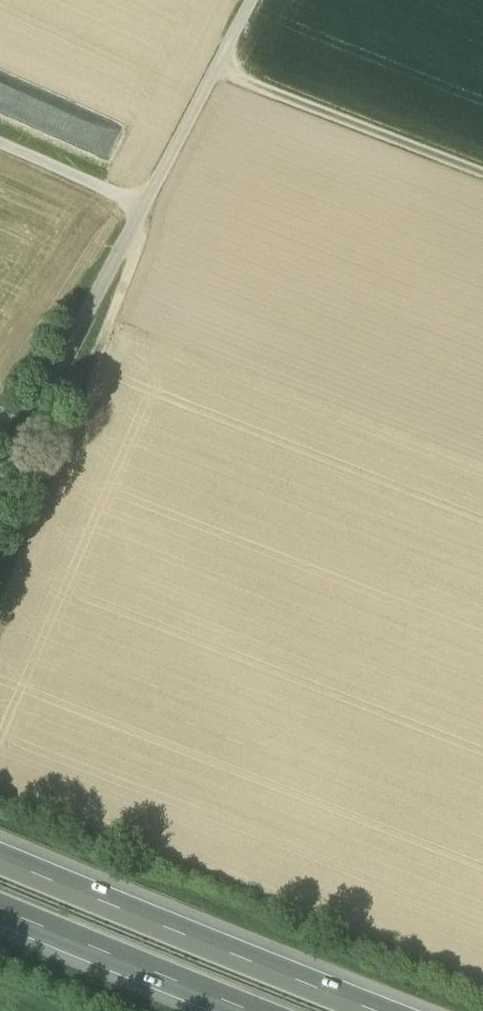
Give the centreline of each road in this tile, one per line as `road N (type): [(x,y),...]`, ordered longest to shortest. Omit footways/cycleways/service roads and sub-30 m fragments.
road 1 (unclassified): [(251,0),(0,476)]
road 2 (motorway): [(374,1010),(0,857)]
road 3 (track): [(482,173),(215,69)]
road 4 (motorway): [(0,906),(252,1010)]

